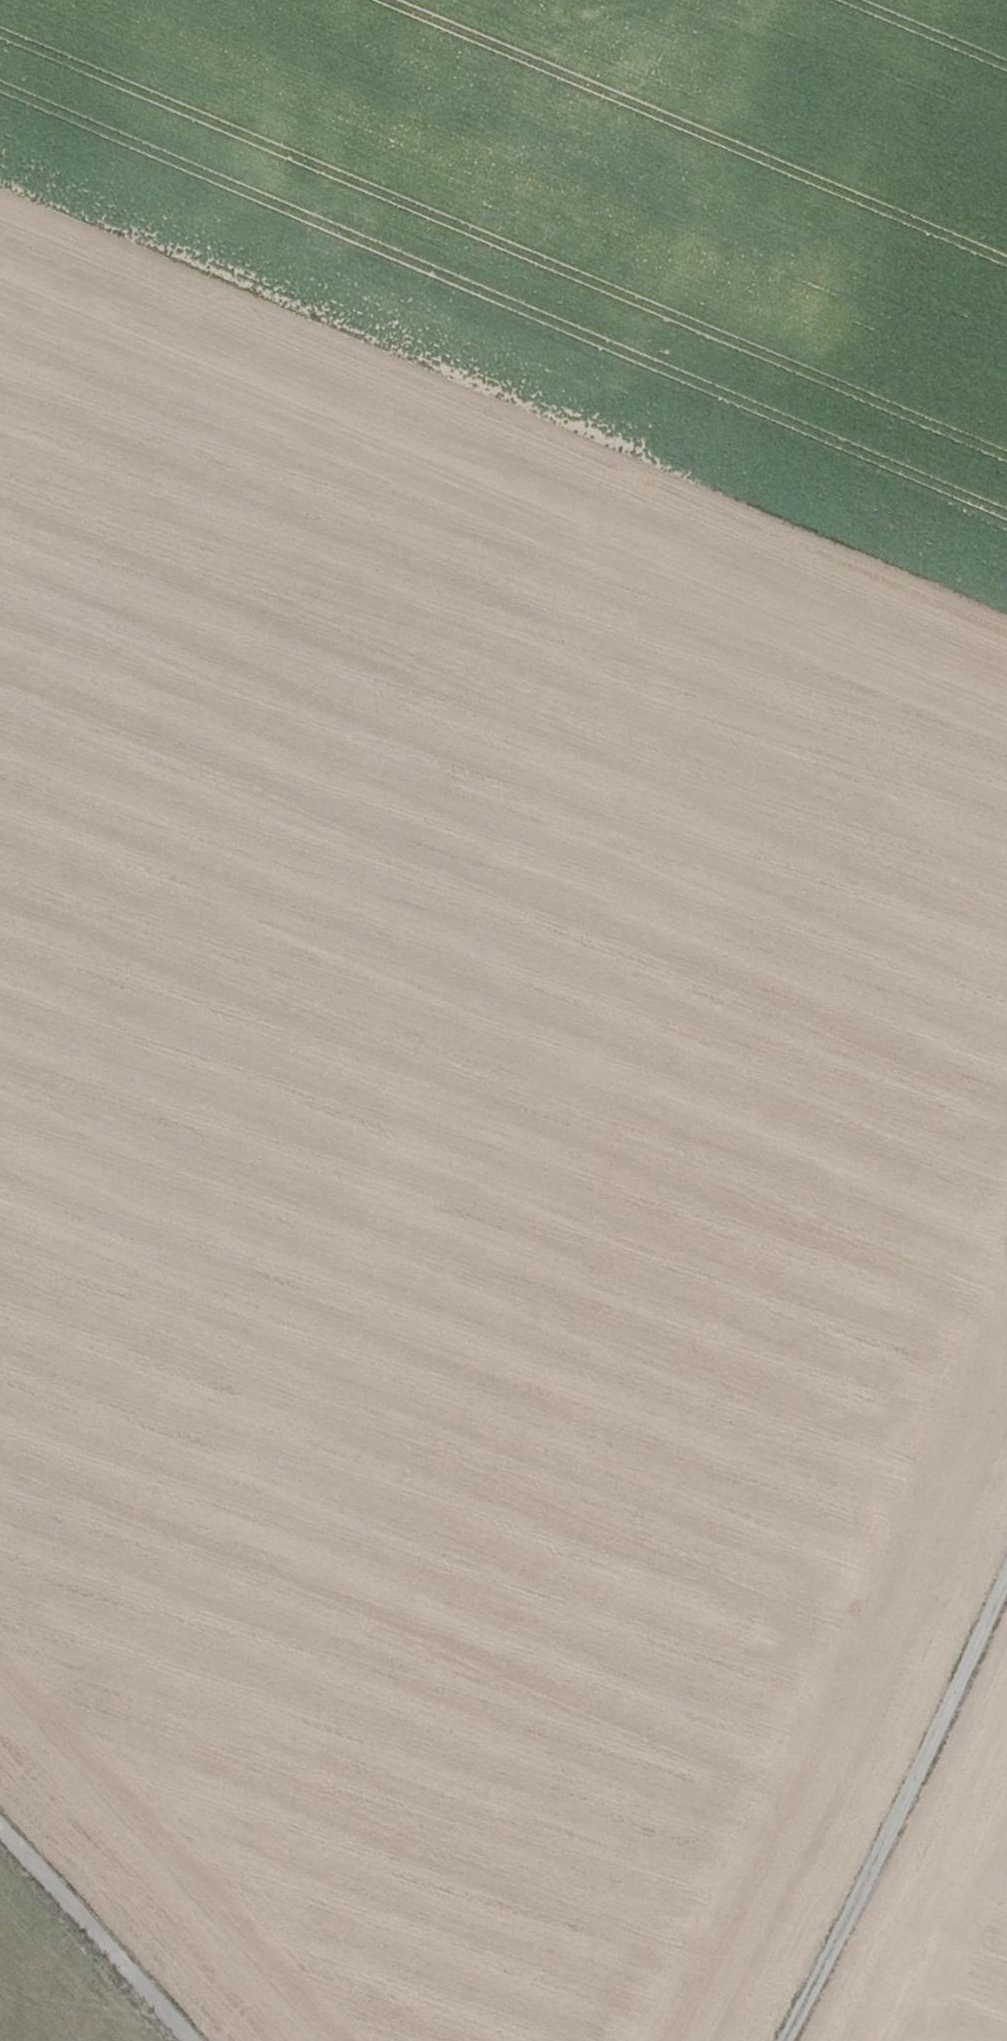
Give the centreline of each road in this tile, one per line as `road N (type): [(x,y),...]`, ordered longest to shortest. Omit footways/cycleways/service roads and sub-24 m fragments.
road 1 (track): [(807,2040),(851,1964),(1006,1616)]
road 2 (track): [(0,1822),(196,2040)]

